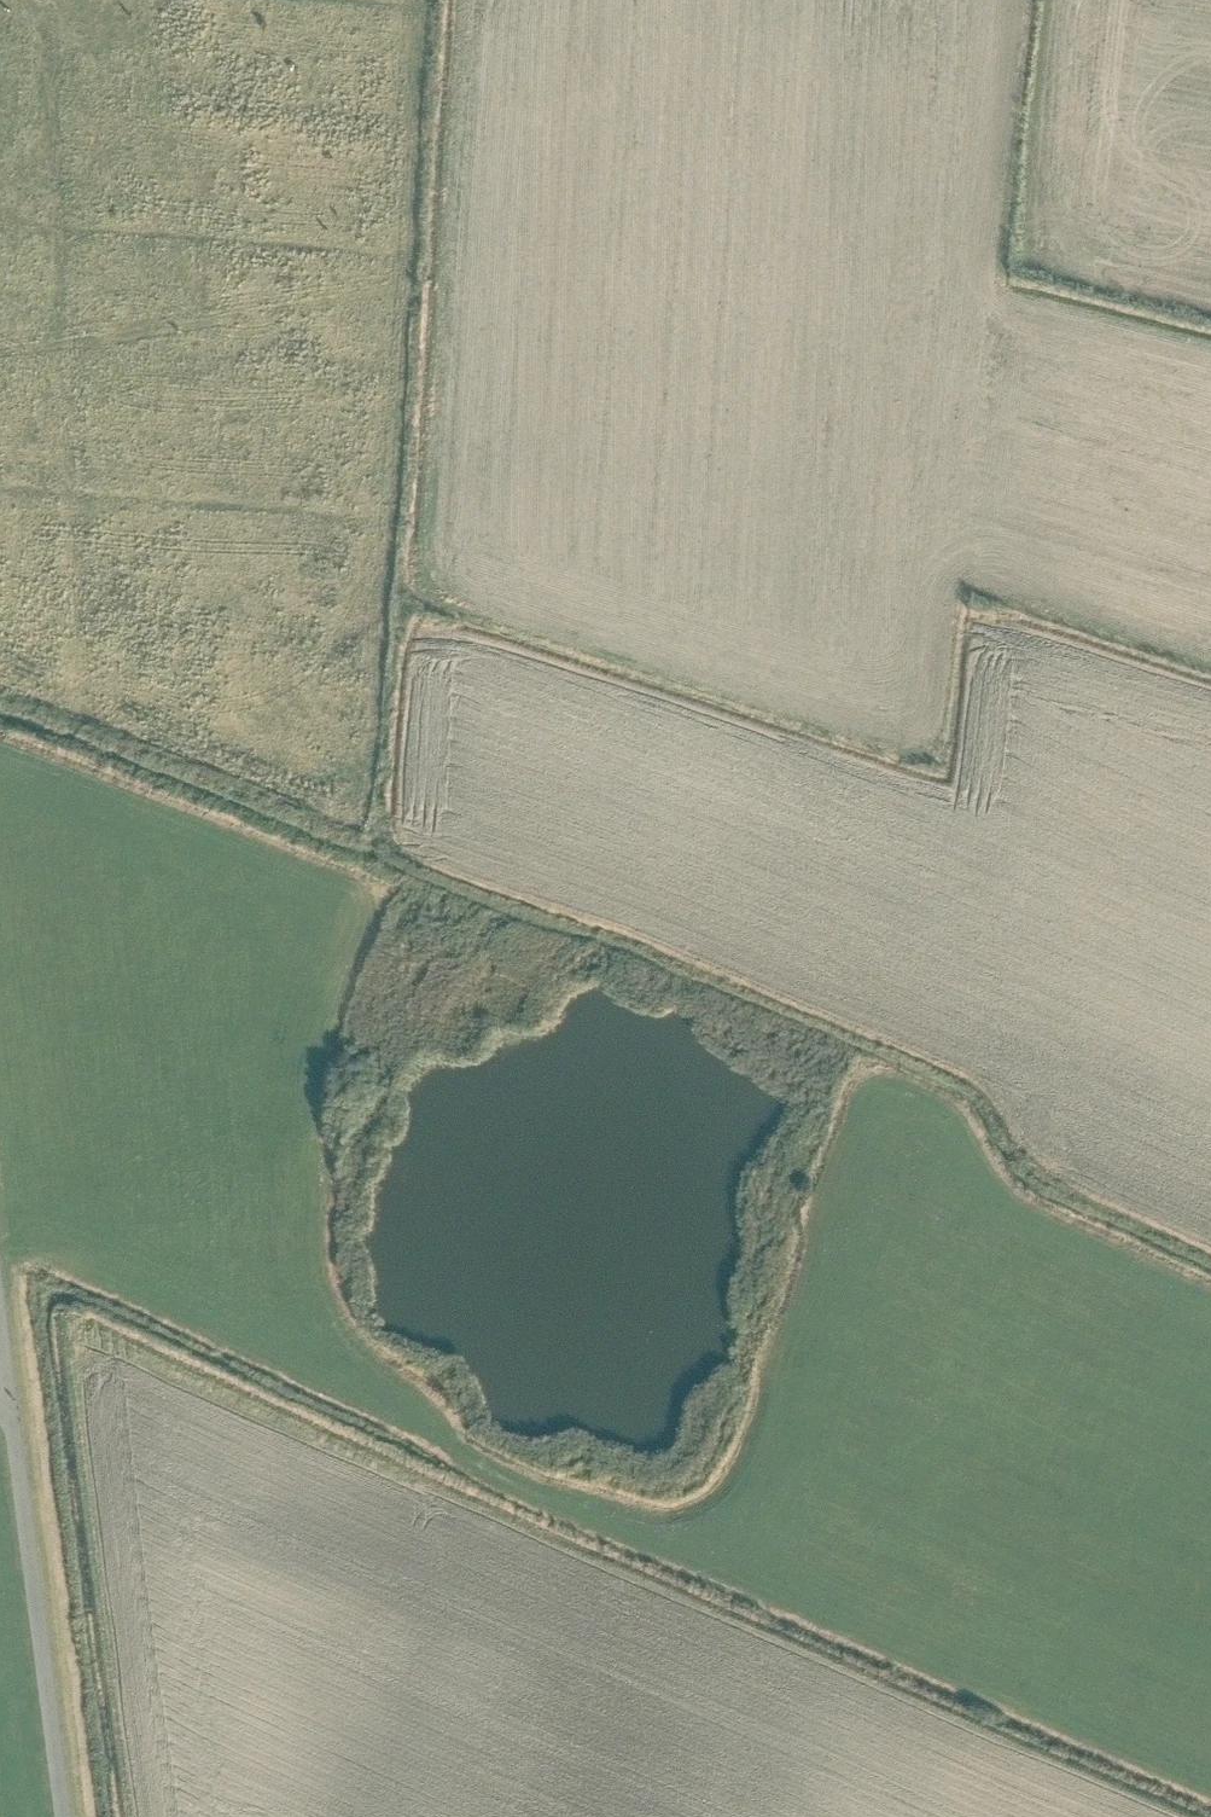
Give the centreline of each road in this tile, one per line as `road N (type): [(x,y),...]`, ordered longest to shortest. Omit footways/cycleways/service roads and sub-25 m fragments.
road 1 (track): [(67,1816),(0,1305)]

